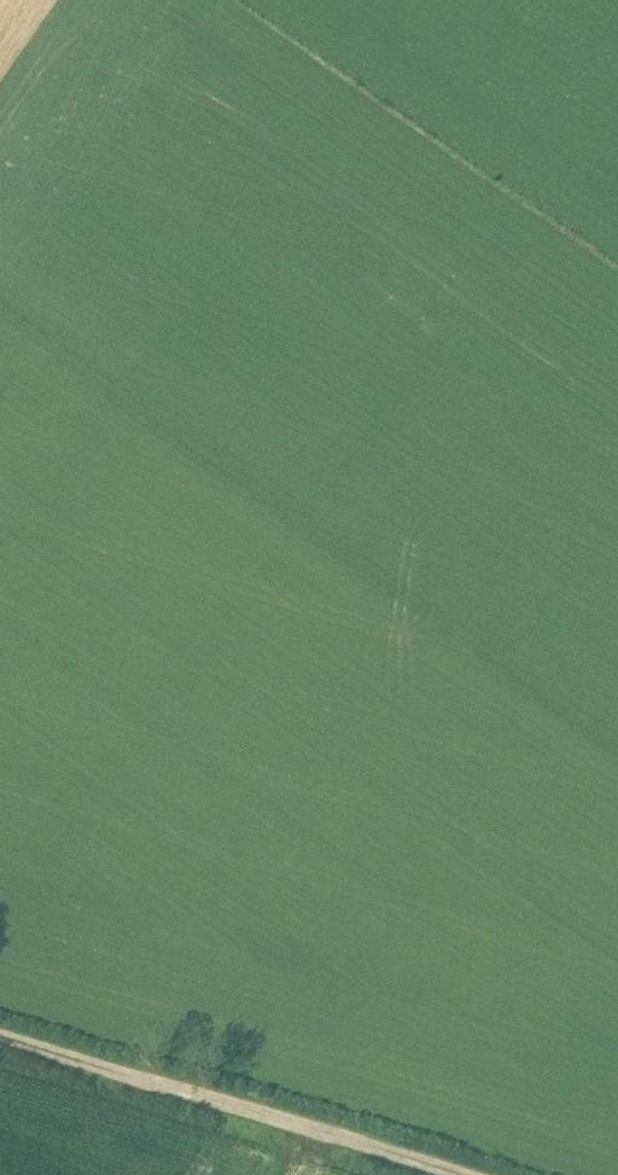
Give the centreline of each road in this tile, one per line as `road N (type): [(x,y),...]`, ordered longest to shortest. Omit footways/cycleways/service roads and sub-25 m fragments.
road 1 (unclassified): [(445,1174),(0,1037)]

